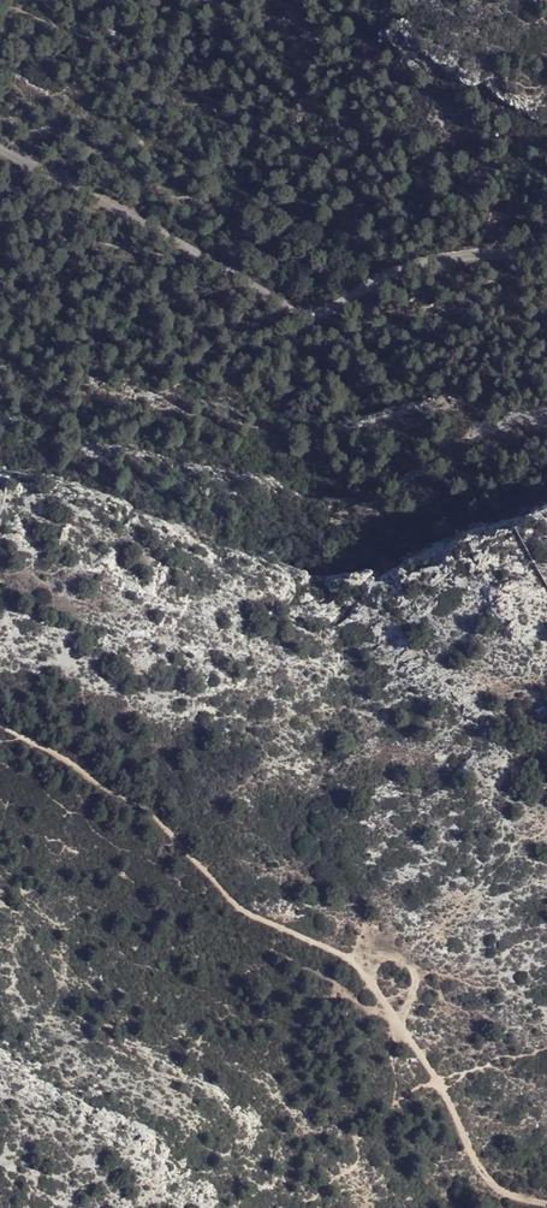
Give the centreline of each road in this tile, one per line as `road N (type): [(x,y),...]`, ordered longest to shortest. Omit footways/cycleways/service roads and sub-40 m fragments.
road 1 (track): [(0,723),(144,807),(245,913),(348,957),(437,1081)]
road 2 (track): [(437,1081),(490,1183),(546,1205)]

